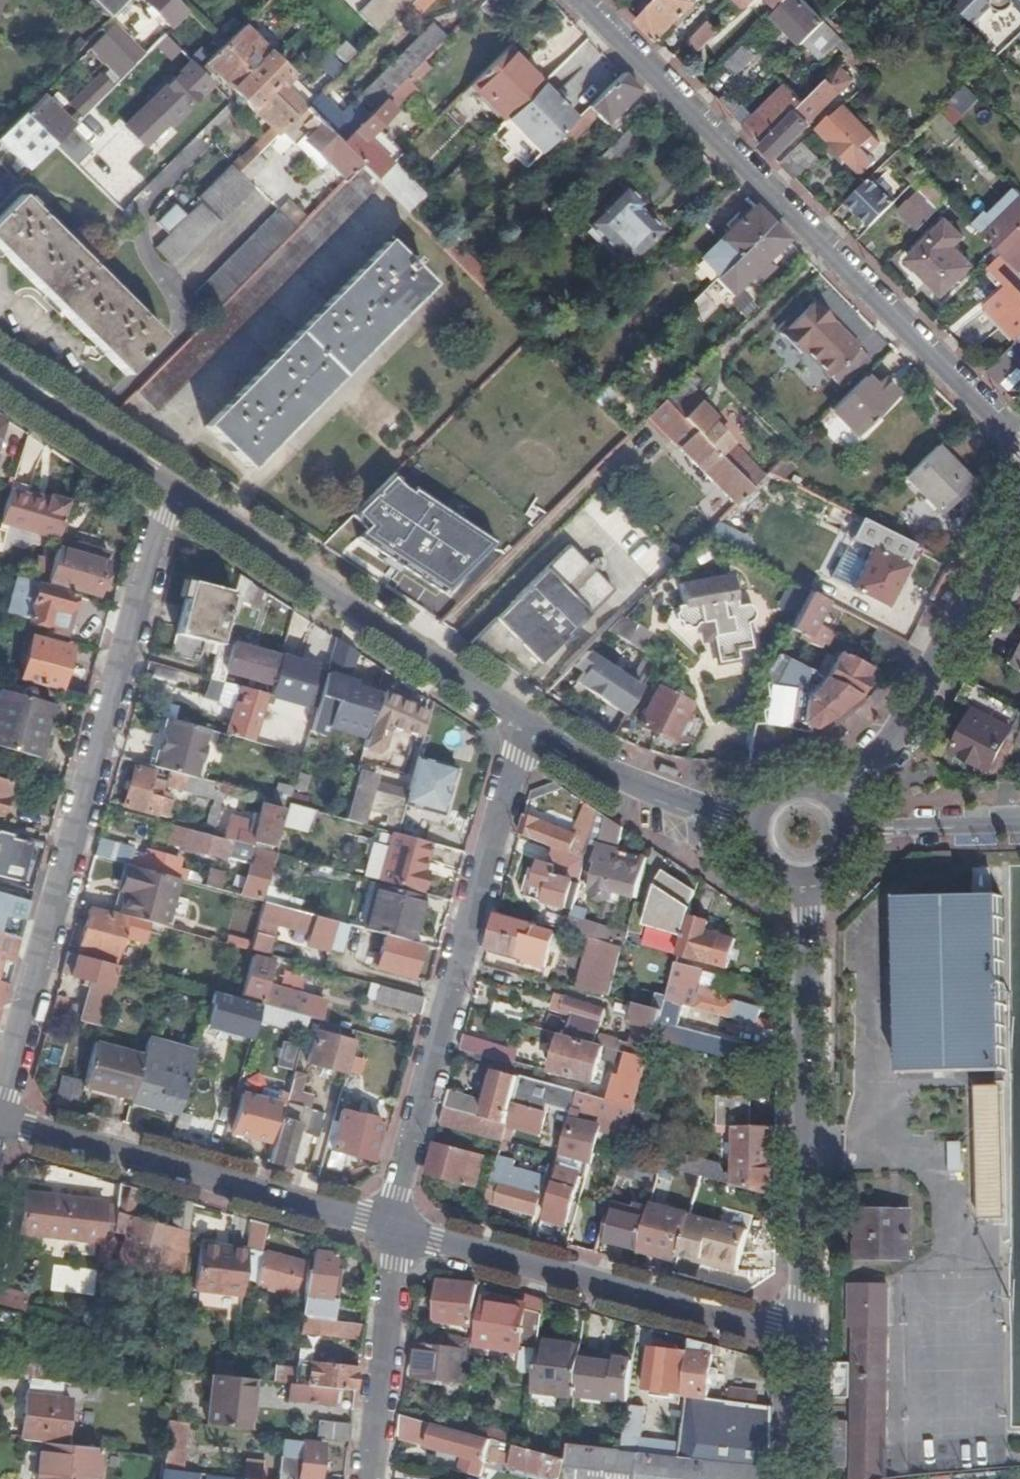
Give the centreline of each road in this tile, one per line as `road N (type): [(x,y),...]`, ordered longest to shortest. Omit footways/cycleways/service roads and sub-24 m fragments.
road 1 (residential): [(172,489),(0,1103)]
road 2 (residential): [(586,0),(1019,438)]
road 3 (residential): [(527,725),(398,1193),(397,1229)]
road 4 (residential): [(808,886),(803,1335)]
road 5 (residential): [(527,725),(172,489)]
road 6 (residential): [(397,1229),(803,1335)]
road 7 (residential): [(0,1121),(397,1229)]
road 8 (residential): [(834,797),(891,736),(1019,506)]
road 9 (residential): [(397,1229),(371,1478)]
road 10 (residential): [(752,823),(621,779),(527,725)]
road 11 (residential): [(172,489),(0,373)]
road 12 (residential): [(1019,822),(851,828)]
road 13 (residential): [(803,1335),(803,1478)]

